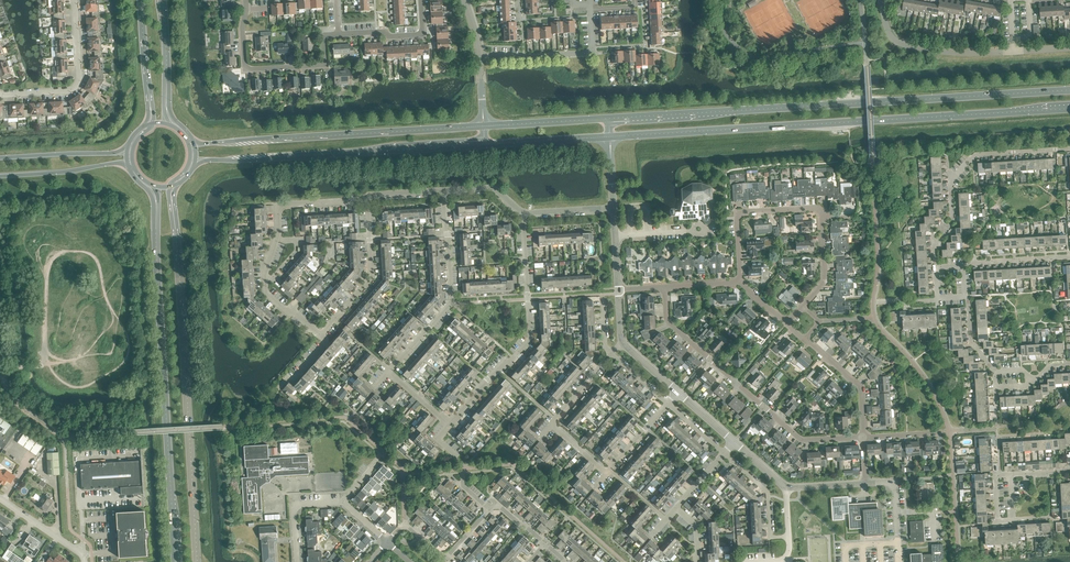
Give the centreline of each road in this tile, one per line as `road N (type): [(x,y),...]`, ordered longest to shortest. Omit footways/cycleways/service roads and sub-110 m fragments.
road 1 (secondary): [(1069,89),(610,119)]
road 2 (secondary): [(610,136),(1069,107)]
road 3 (secondary): [(197,561),(173,209)]
road 4 (secondary): [(156,214),(175,561)]
road 5 (secondary): [(484,127),(194,144)]
road 6 (secondary): [(195,162),(484,142)]
road 7 (residential): [(665,287),(667,321),(800,439),(862,437)]
road 8 (residential): [(803,307),(823,281),(822,219),(809,207),(737,214),(738,281)]
road 9 (residential): [(448,425),(530,339),(523,212)]
road 10 (residential): [(388,372),(450,303),(443,191)]
road 11 (residential): [(338,34),(324,36),(318,65),(248,69),(245,9)]
road 12 (residential): [(320,335),(373,274),(369,199)]
road 13 (unclassified): [(882,0),(897,41),(1008,53)]
road 14 (residential): [(481,55),(588,52),(590,10)]
road 15 (residential): [(950,199),(950,180),(972,156),(1069,149)]
road 16 (secondary): [(0,176),(127,163)]
road 17 (secondary): [(127,152),(0,158)]
road 18 (secondary): [(610,119),(484,127)]
road 19 (residential): [(862,437),(860,386),(803,337)]
road 20 (secondary): [(484,142),(610,136)]
road 21 (residential): [(320,335),(268,295),(265,267),(276,238)]
road 22 (residential): [(276,238),(277,210),(286,206),(369,199)]
road 23 (residential): [(788,536),(771,536),(768,492),(723,453)]
road 24 (residential): [(420,0),(421,36),(338,34)]

